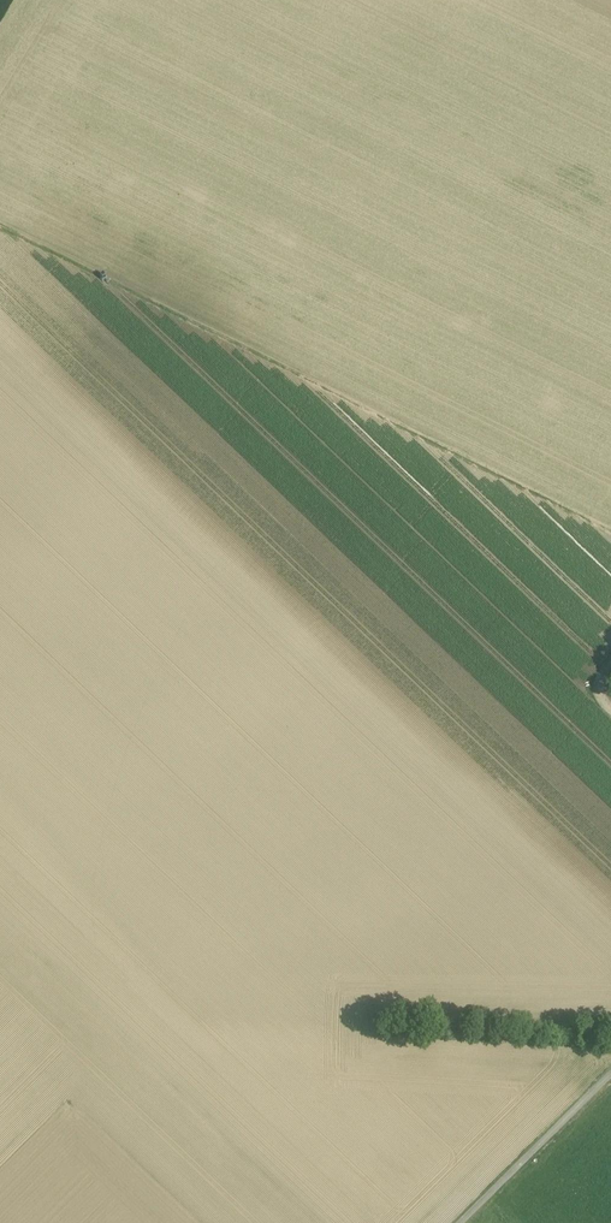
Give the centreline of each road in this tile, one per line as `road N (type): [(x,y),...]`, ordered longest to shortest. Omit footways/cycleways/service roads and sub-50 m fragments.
road 1 (unclassified): [(462,1222),(610,1073)]

